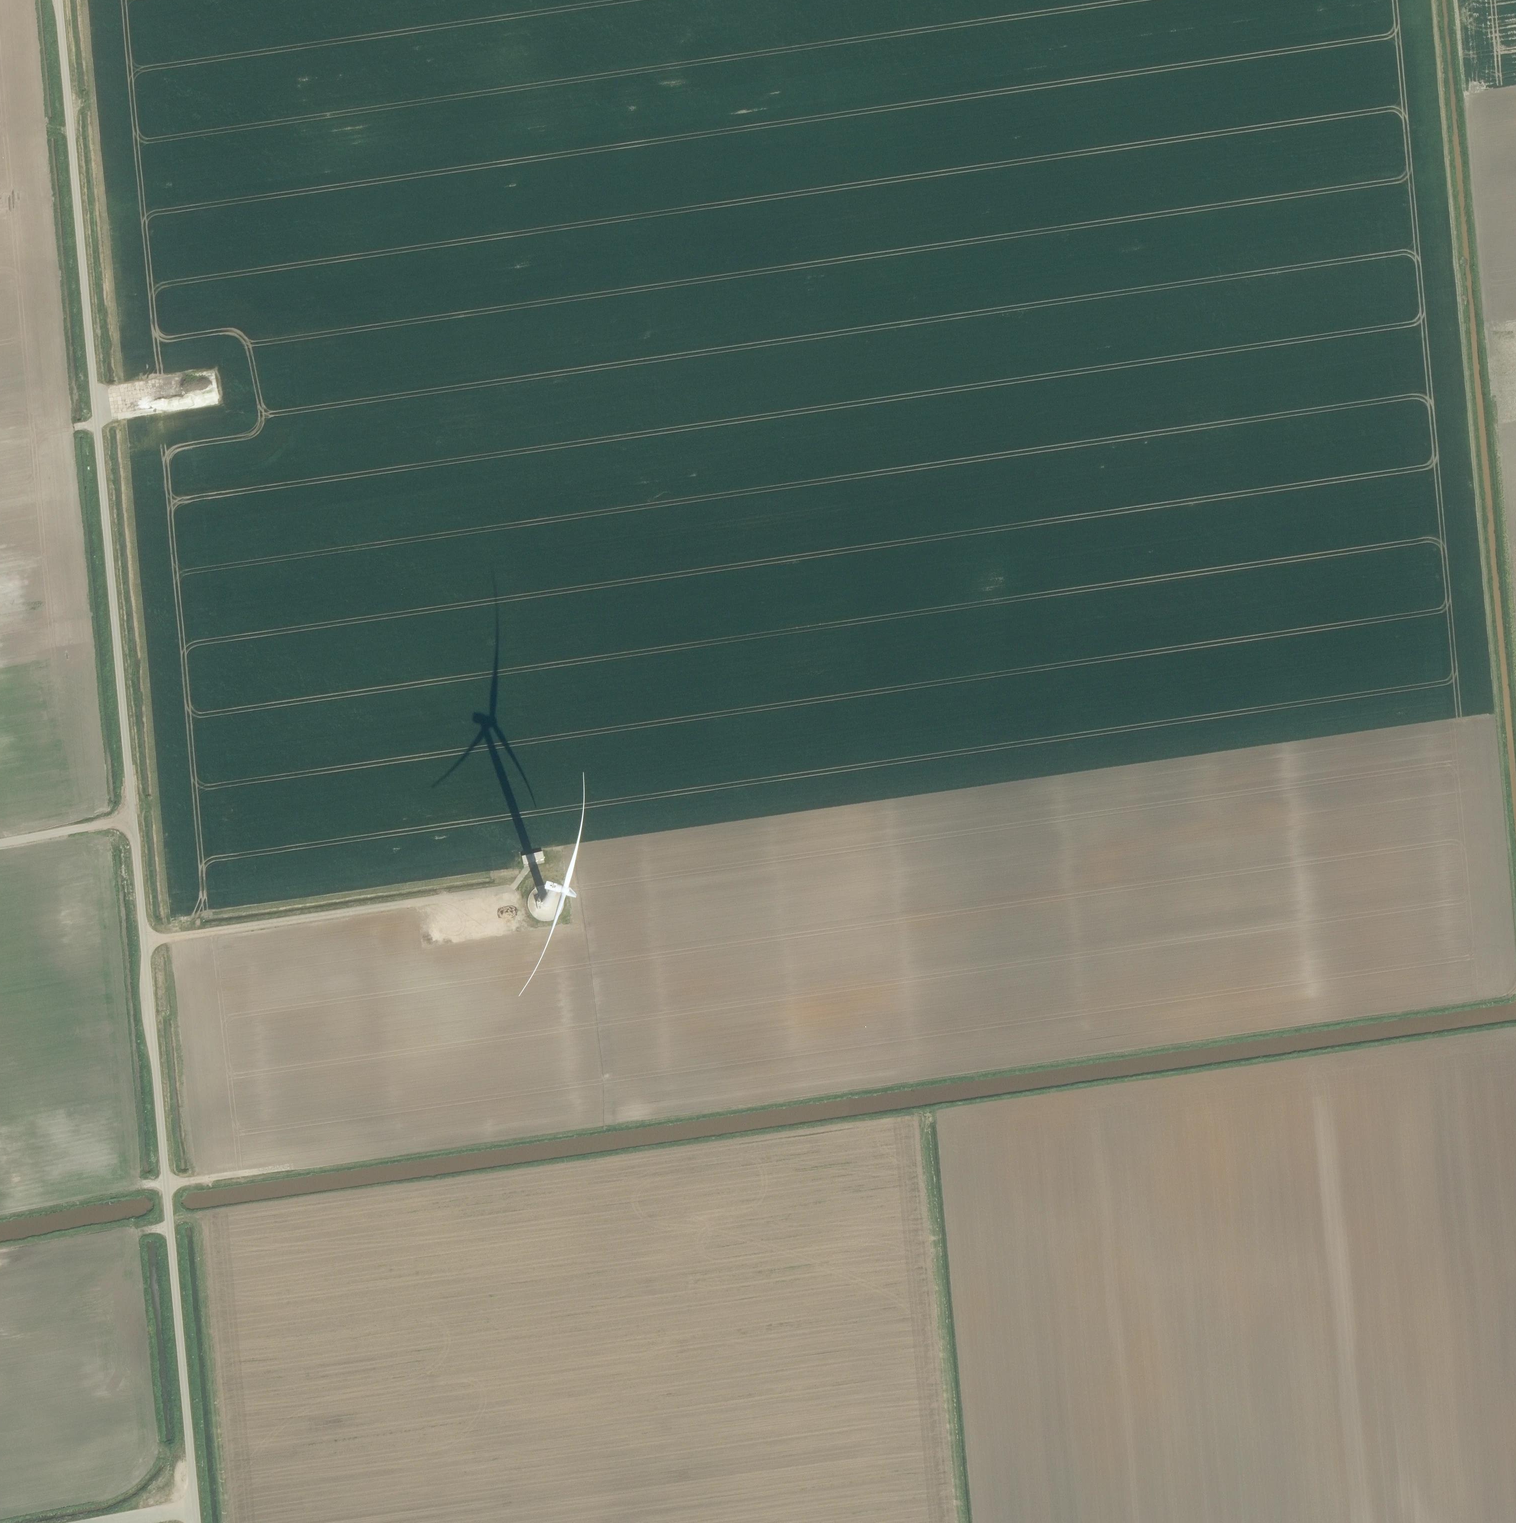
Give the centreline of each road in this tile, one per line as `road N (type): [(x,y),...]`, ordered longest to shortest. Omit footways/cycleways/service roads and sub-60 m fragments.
road 1 (unclassified): [(196,1522),(62,0)]

